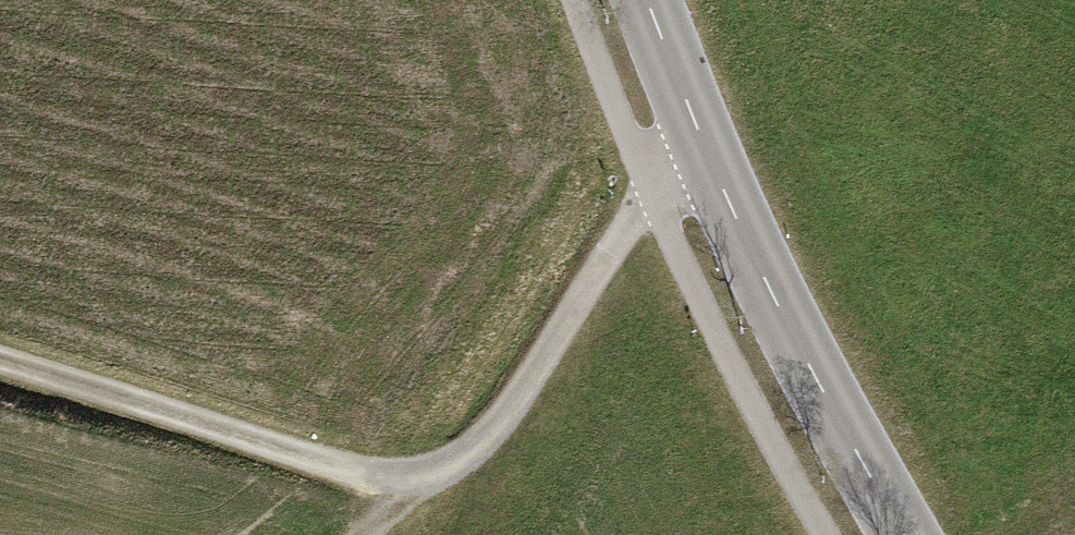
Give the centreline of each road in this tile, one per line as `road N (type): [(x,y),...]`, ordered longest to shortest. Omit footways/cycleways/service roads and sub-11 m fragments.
road 1 (tertiary): [(647,0),(777,305),(904,534)]
road 2 (track): [(696,124),(518,395),(474,447),(419,492)]
road 3 (track): [(0,361),(419,492)]

